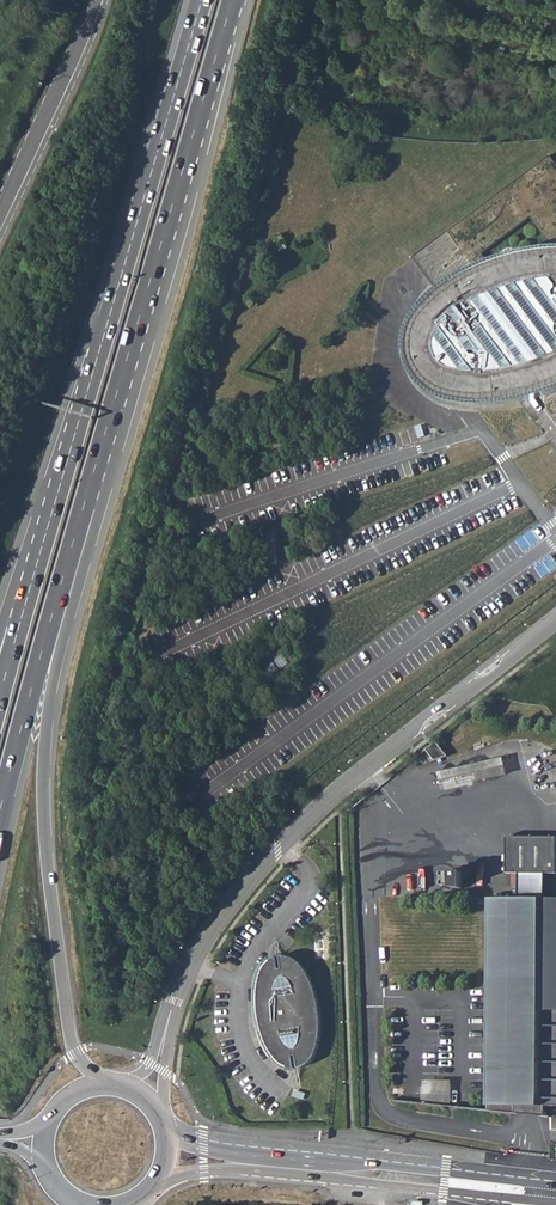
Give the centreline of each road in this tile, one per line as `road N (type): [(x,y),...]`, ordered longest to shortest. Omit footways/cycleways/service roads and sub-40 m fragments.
road 1 (trunk): [(201,0),(20,623)]
road 2 (residential): [(555,625),(291,834),(188,967),(142,1093)]
road 3 (trunk): [(108,1082),(70,1038),(44,838),(49,702),(96,520),(88,489)]
road 4 (trunk): [(88,489),(232,0)]
road 5 (primary): [(161,1178),(227,1169),(501,1197),(531,1189)]
road 6 (primary): [(531,1189),(478,1171),(204,1142),(168,1130)]
road 7 (trunk): [(0,810),(88,489)]
road 8 (unclassified): [(96,0),(0,217)]

